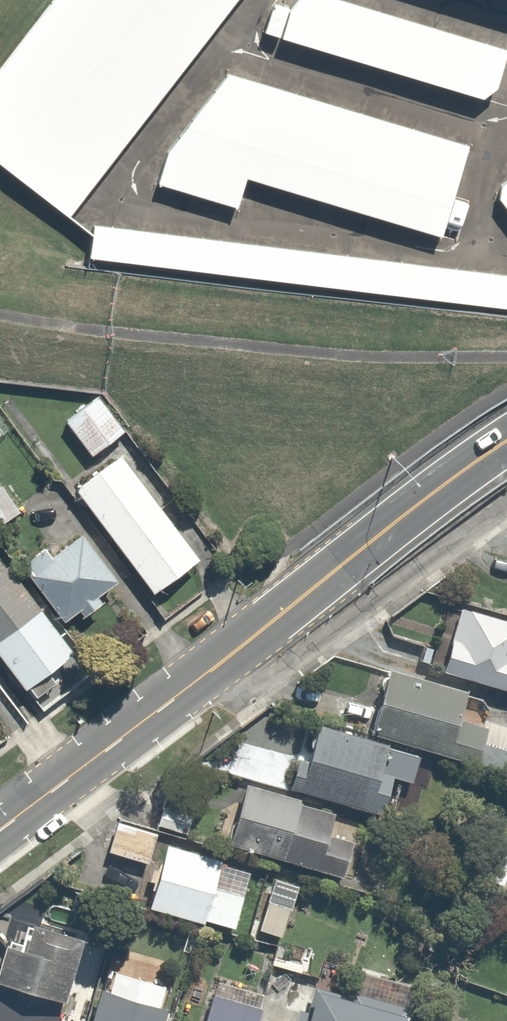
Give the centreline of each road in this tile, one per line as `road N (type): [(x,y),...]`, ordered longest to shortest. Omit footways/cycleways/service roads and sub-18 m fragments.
road 1 (secondary): [(506,442),(219,665)]
road 2 (residential): [(506,504),(417,576),(278,665),(251,673),(219,665)]
road 3 (secondary): [(219,665),(0,830)]

